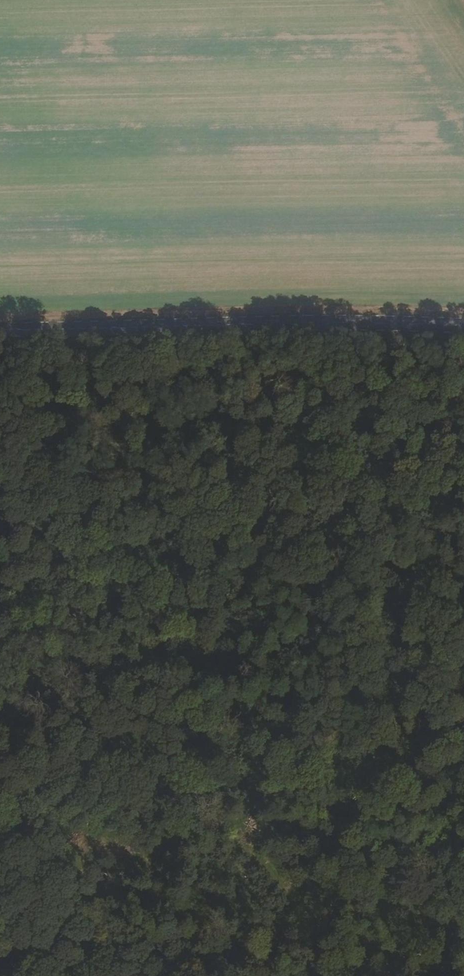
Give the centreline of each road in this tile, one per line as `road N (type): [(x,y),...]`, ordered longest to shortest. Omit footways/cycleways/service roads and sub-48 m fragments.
road 1 (tertiary): [(463,326),(0,328)]

